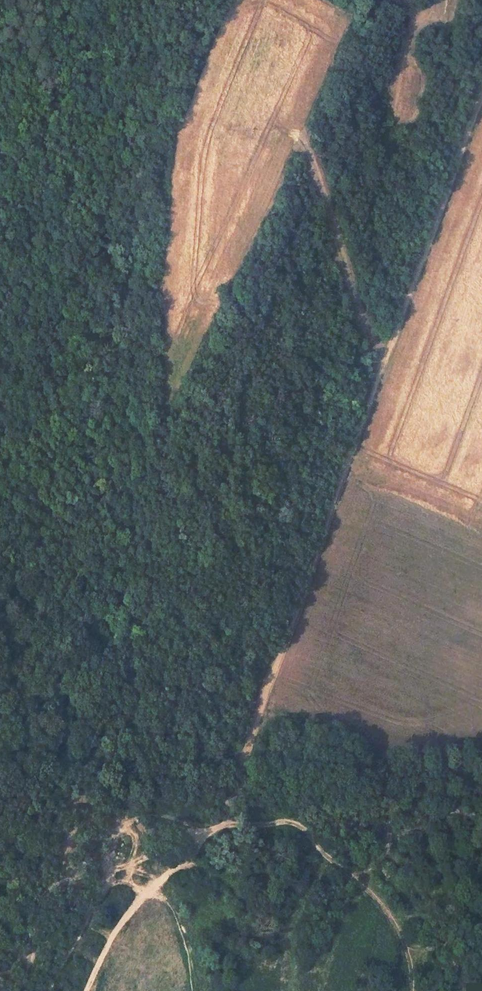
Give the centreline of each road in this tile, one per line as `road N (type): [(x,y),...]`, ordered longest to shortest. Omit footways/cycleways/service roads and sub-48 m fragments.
road 1 (track): [(481,96),(215,828)]
road 2 (track): [(215,828),(292,821),(306,831),(392,920),(409,958),(411,990)]
road 3 (track): [(44,990),(105,884),(113,835),(124,824),(148,814),(215,828)]
road 4 (track): [(384,360),(371,346),(303,143)]
road 5 (track): [(215,828),(114,933),(86,990)]
road 6 (track): [(321,990),(346,910),(389,827)]

